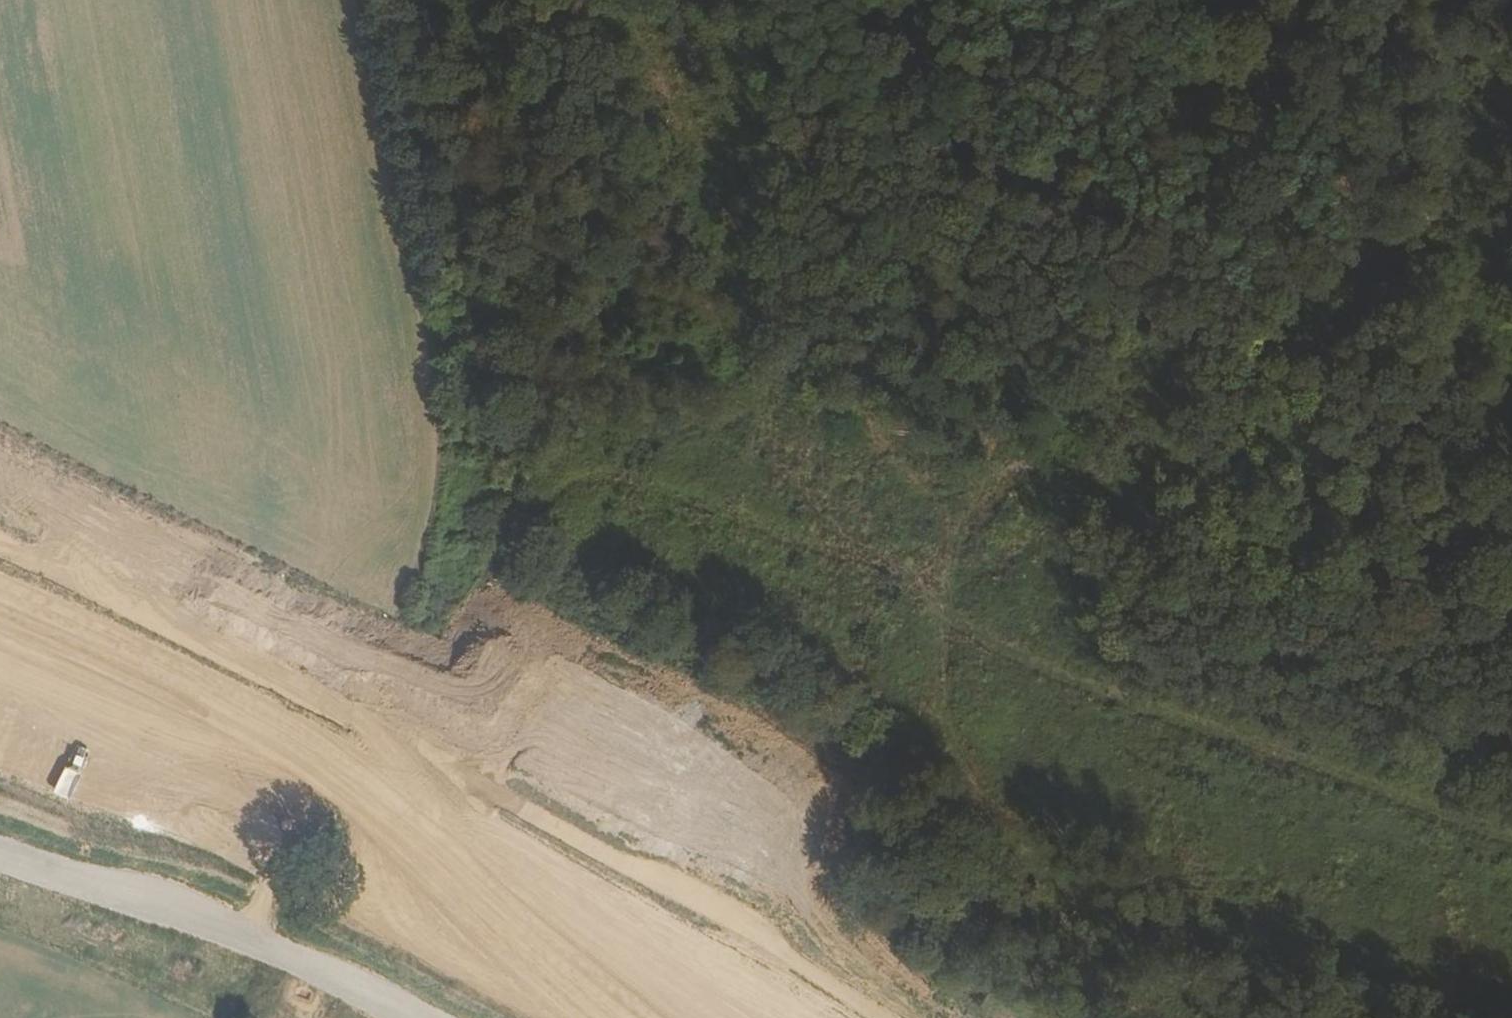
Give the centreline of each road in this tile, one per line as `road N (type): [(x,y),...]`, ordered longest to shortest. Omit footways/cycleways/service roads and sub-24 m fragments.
road 1 (track): [(0,562),(327,730),(421,816),(700,964),(780,1017)]
road 2 (track): [(0,841),(253,971),(347,980),(448,1017)]

